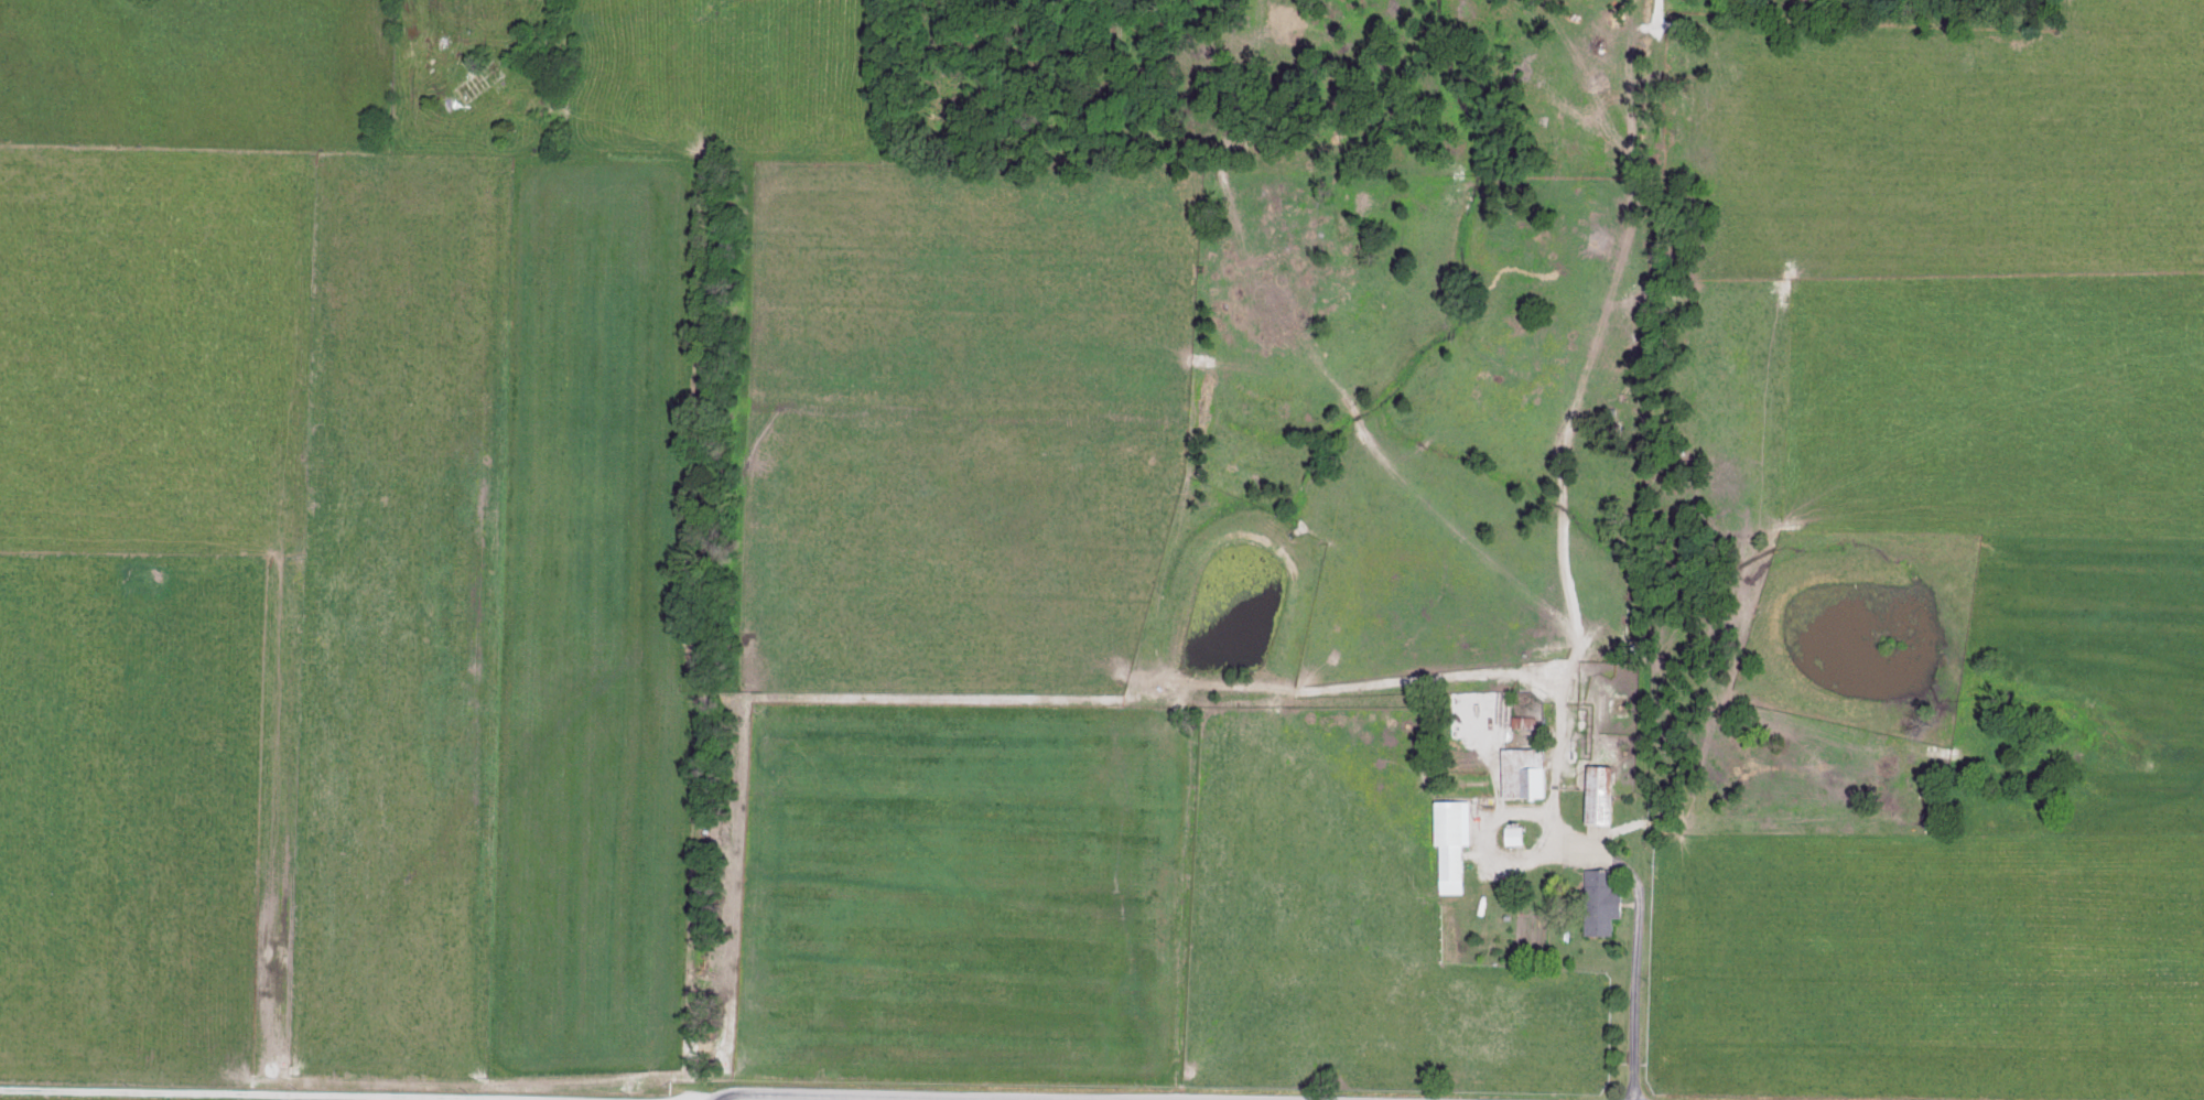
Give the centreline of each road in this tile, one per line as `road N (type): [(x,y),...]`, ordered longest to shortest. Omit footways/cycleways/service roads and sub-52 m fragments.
road 1 (residential): [(0,1092),(410,1099)]

